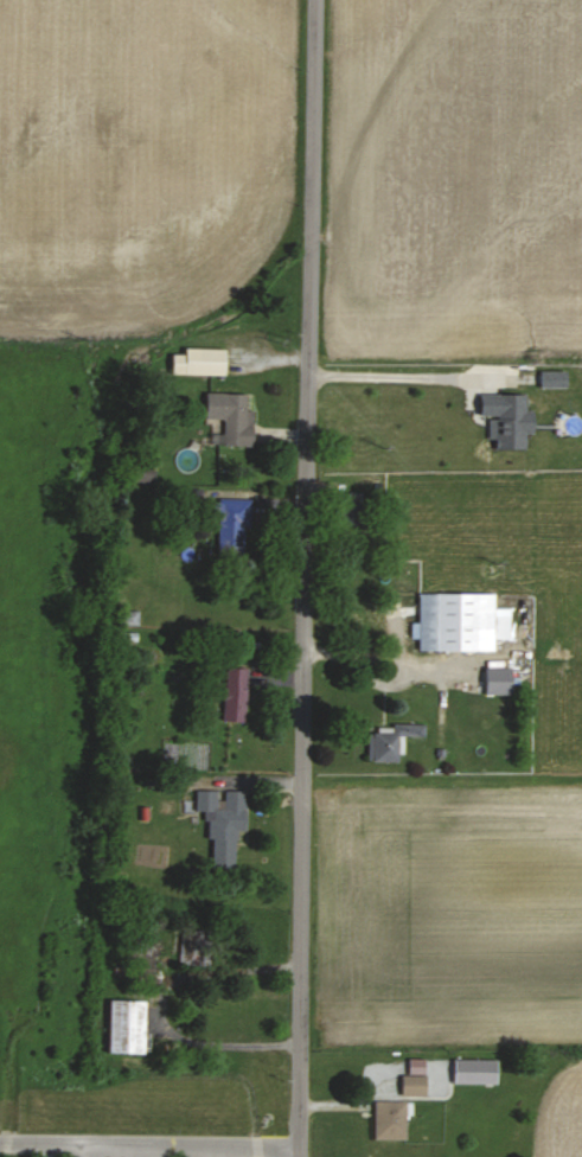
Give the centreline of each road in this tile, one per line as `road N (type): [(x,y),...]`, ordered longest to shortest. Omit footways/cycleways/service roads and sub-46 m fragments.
road 1 (residential): [(299,1156),(316,0)]
road 2 (residential): [(299,1144),(0,1139)]

